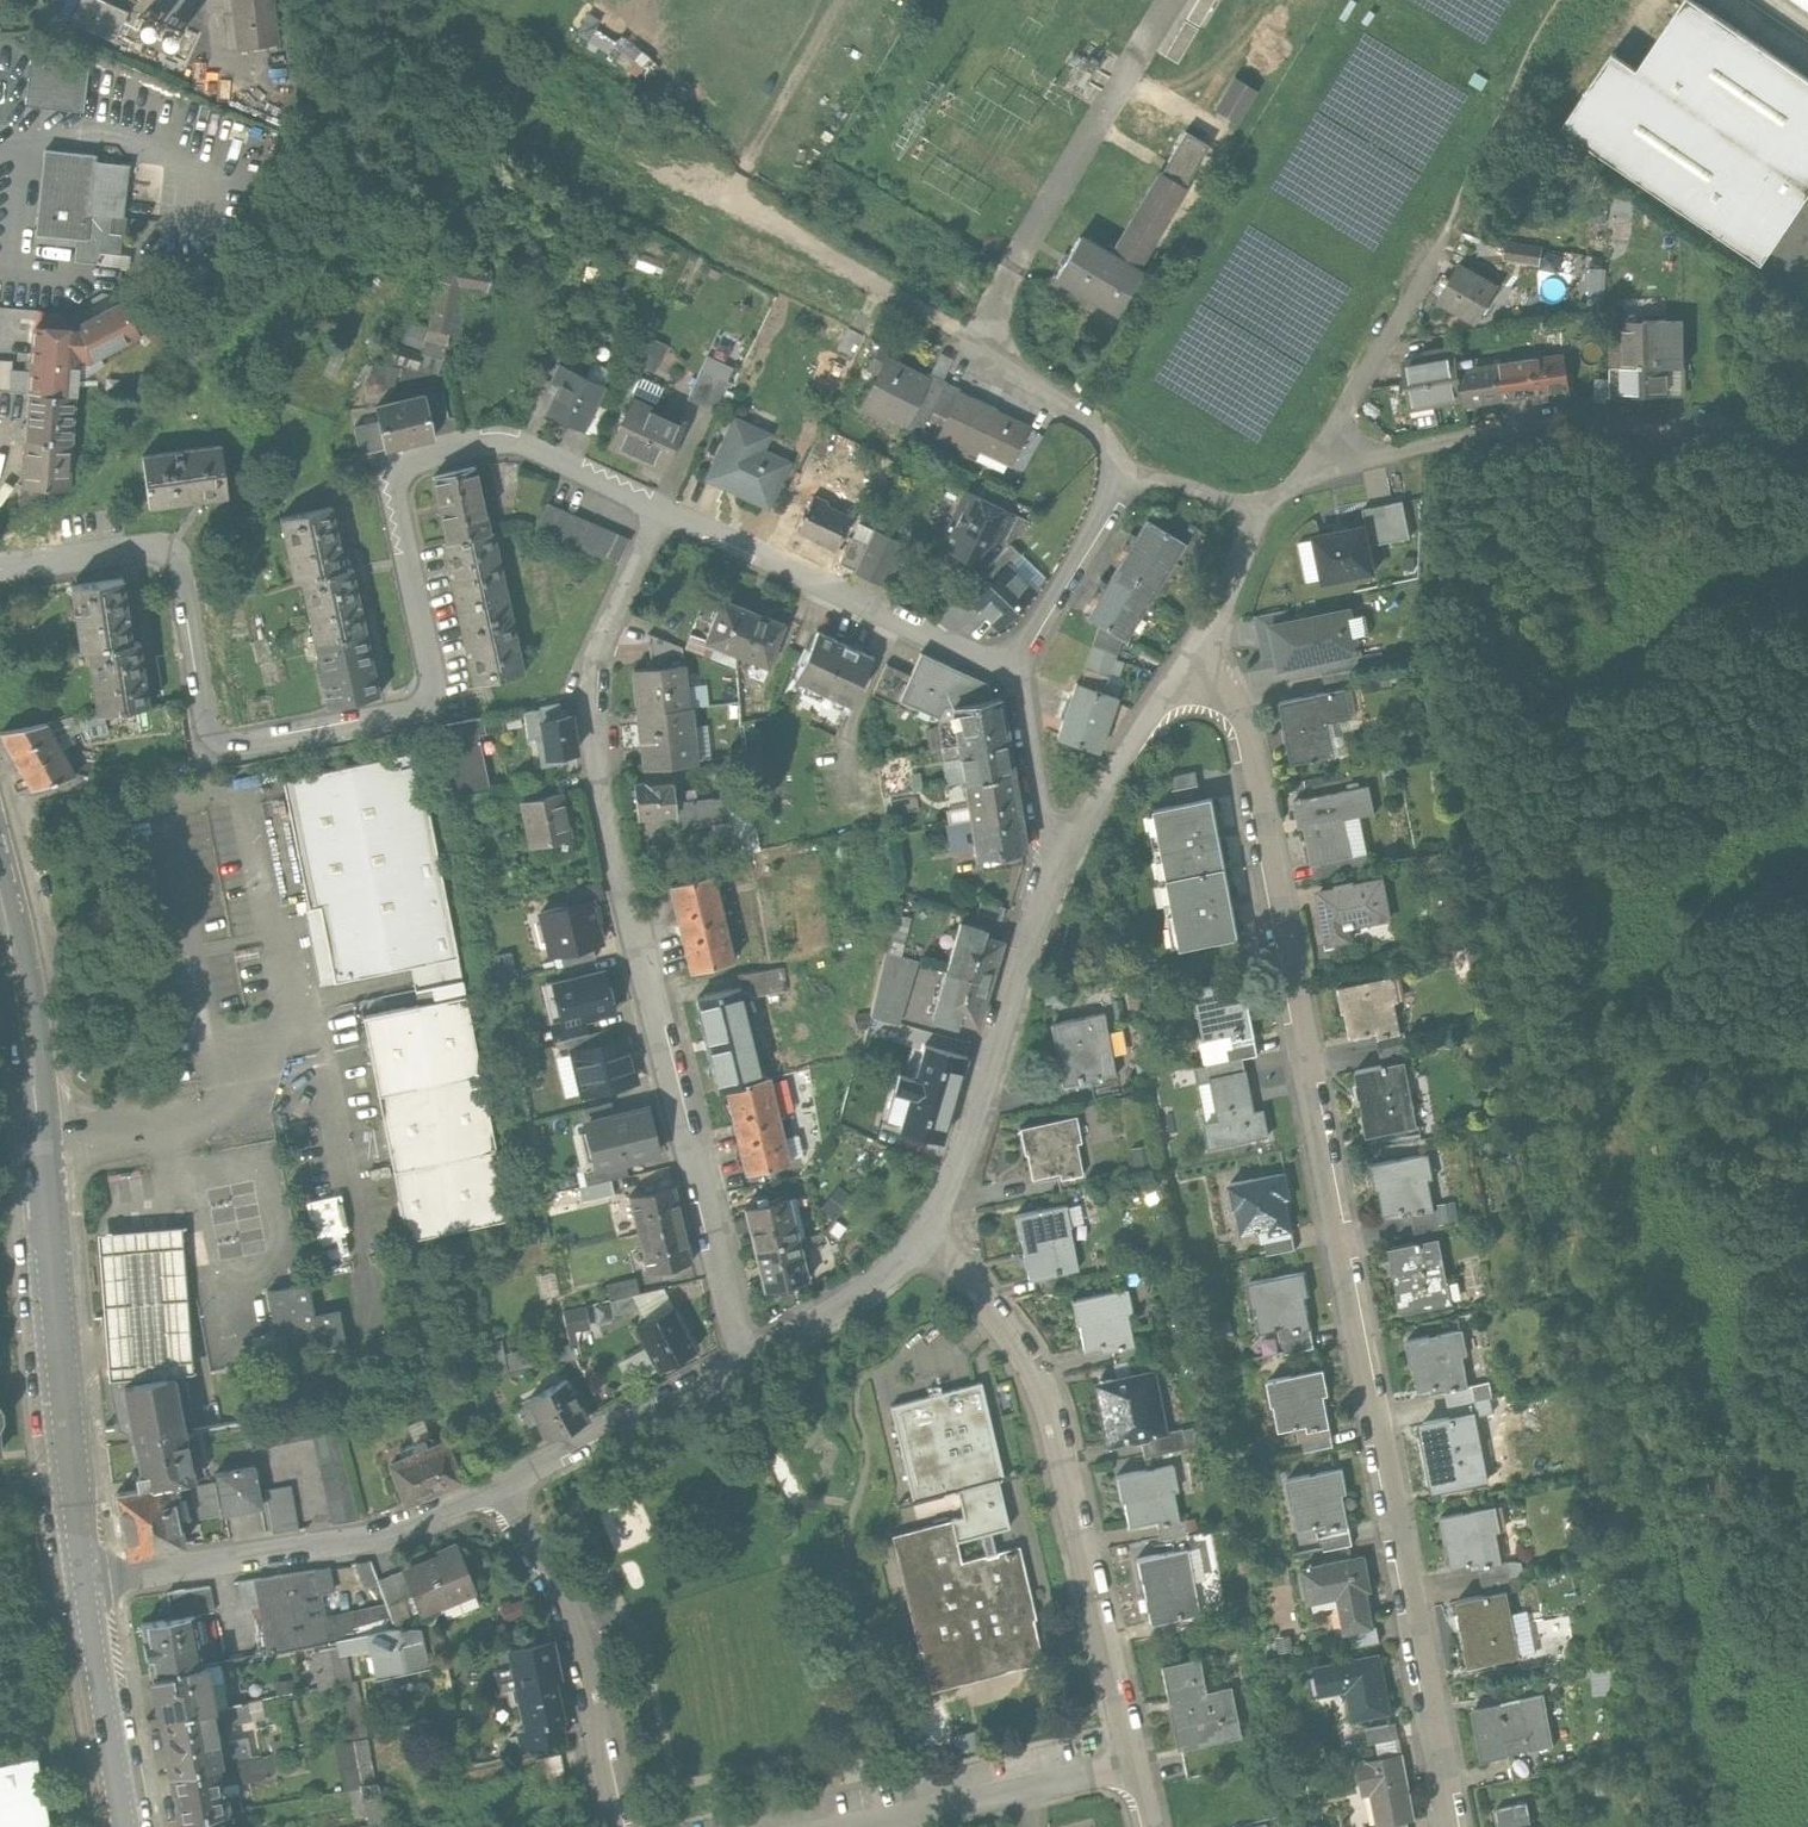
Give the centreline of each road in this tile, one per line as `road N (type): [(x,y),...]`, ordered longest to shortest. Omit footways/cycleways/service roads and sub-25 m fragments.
road 1 (residential): [(1453,1826),(1245,719),(1180,647)]
road 2 (residential): [(0,570),(123,548),(169,559),(179,574),(204,724),(215,739),(234,744),(413,703),(424,666),(392,496),(416,456),(467,441),(504,443),(657,510)]
road 3 (residential): [(657,510),(594,655),(589,734),(744,1354)]
road 4 (primary): [(96,1583),(23,1010),(0,889)]
road 5 (residential): [(1130,1763),(1030,1374),(1001,1323),(926,1234)]
road 6 (residential): [(1309,449),(1583,409),(1674,428),(1807,436)]
road 7 (residential): [(96,1583),(337,1547),(508,1486)]
road 8 (residential): [(926,1234),(1051,845)]
road 9 (residential): [(657,510),(973,659),(1013,660)]
road 10 (residential): [(508,1486),(579,1641),(613,1826)]
road 11 (residential): [(1013,660),(1122,492),(1139,484),(1163,481),(1208,498),(1247,546)]
road 12 (residential): [(836,1826),(1130,1763)]
road 13 (residential): [(1309,449),(1456,209)]
road 14 (residential): [(508,1486),(641,1419),(744,1354)]
road 15 (primary): [(141,1826),(96,1583)]
road 16 (track): [(1456,209),(1504,105),(1568,0)]
road 17 (residential): [(1051,845),(1180,647)]
road 18 (residential): [(744,1354),(866,1288),(926,1234)]
road 19 (residential): [(1013,660),(1051,845)]
road 20 (residential): [(1180,647),(1247,546)]

